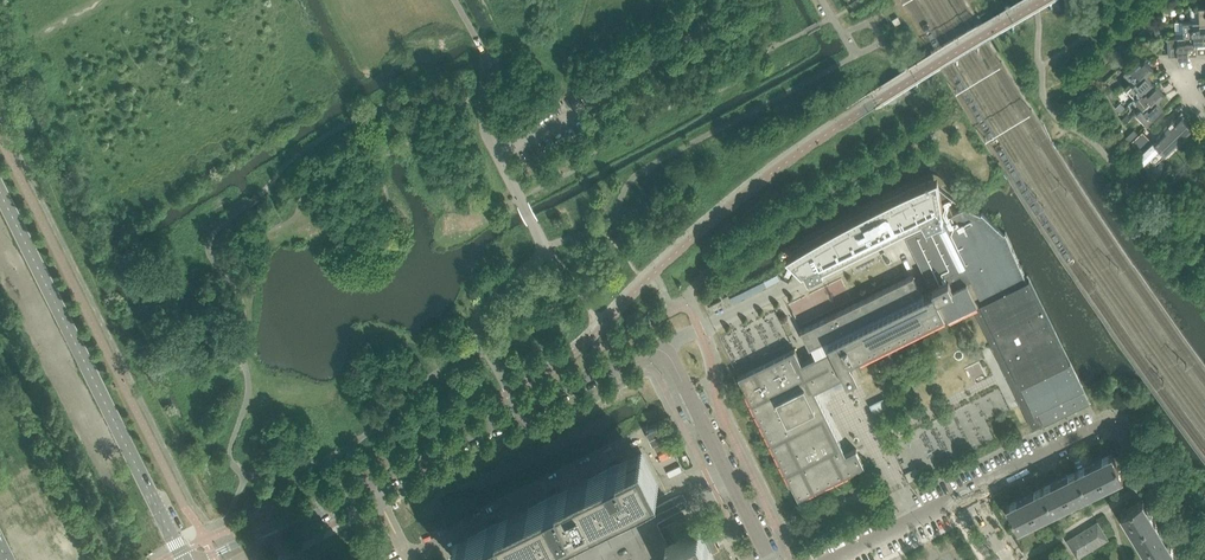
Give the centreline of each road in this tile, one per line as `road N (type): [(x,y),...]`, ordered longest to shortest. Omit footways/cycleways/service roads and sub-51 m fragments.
road 1 (tertiary): [(770,559),(674,361),(645,343),(295,522)]
road 2 (track): [(223,527),(0,81)]
road 3 (secondary): [(185,559),(0,191)]
road 4 (residential): [(965,493),(1120,424),(1204,551)]
road 5 (residential): [(831,559),(965,493)]

